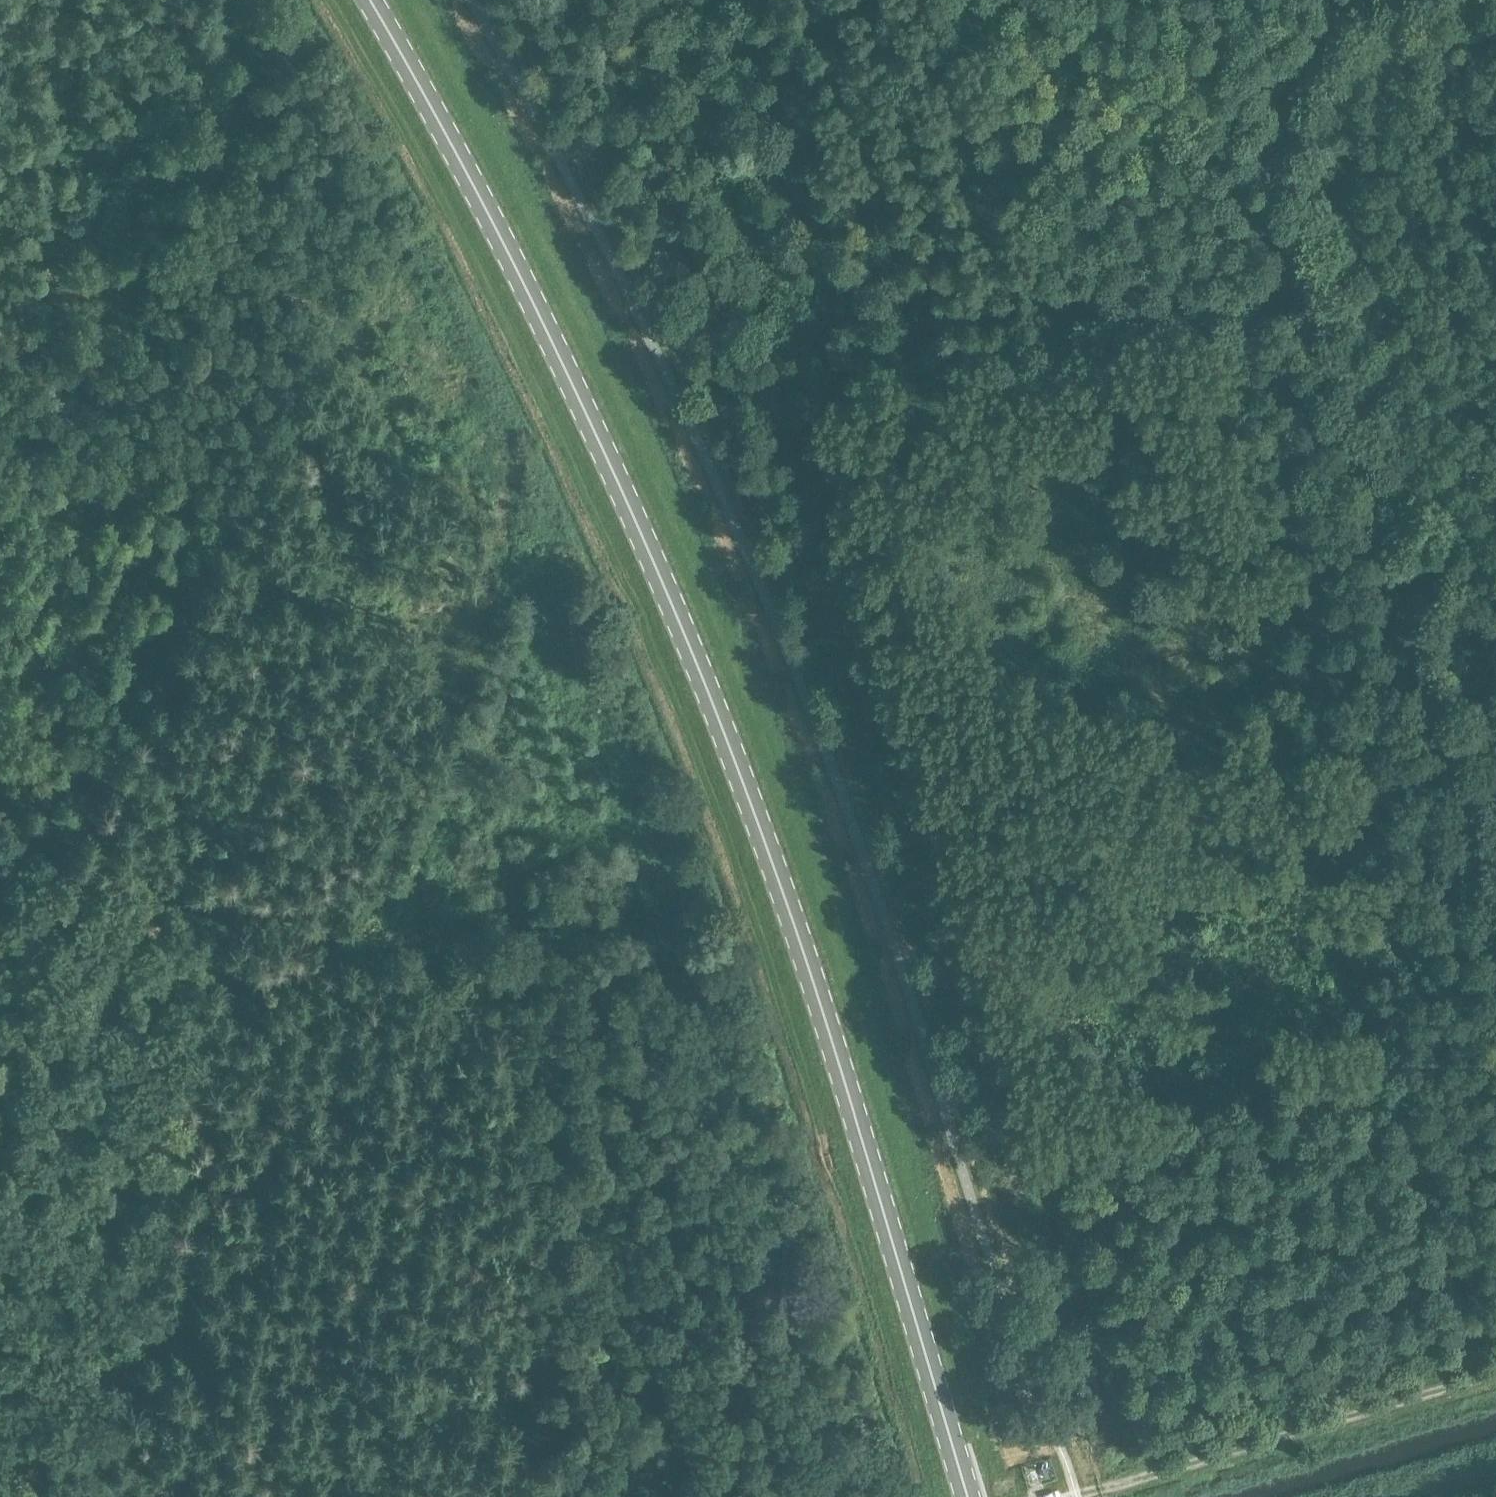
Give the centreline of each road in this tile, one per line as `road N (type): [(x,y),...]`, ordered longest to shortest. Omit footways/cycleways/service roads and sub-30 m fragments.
road 1 (secondary): [(369,0),(571,387),(722,735),(841,1071),(967,1496)]
road 2 (track): [(1346,0),(1307,58),(1277,146),(1495,888)]
road 3 (track): [(1495,1378),(1088,1496)]

